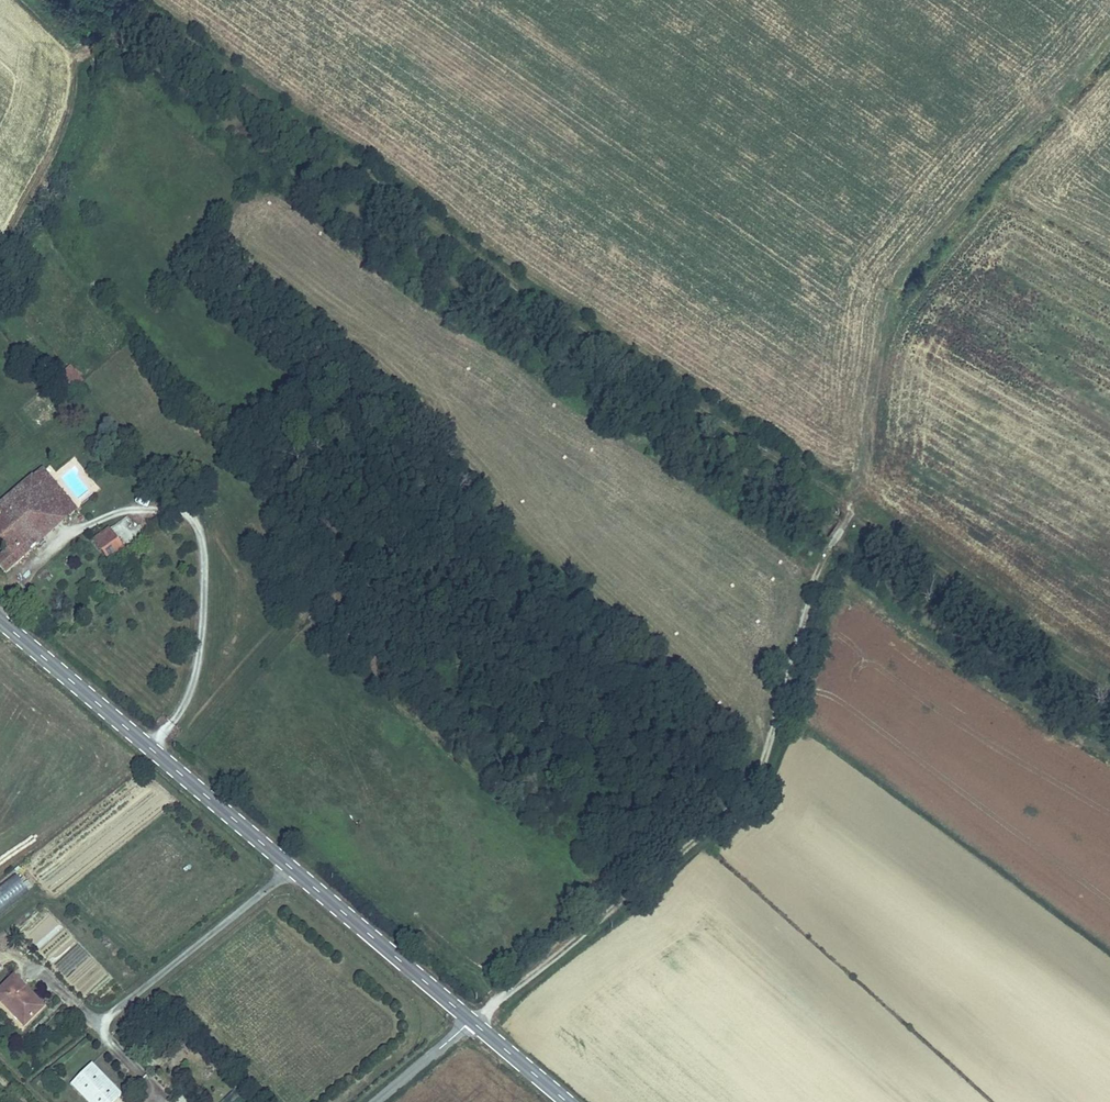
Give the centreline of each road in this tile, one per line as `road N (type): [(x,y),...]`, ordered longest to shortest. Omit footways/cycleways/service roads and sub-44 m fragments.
road 1 (track): [(135,0),(270,108),(1109,687)]
road 2 (track): [(471,1023),(683,858),(762,761),(819,570),(851,515),(886,307),(901,273),(966,195)]
road 3 (secondary): [(471,1023),(0,623)]
road 4 (unclassified): [(374,1101),(471,1023)]
road 5 (secondary): [(565,1101),(471,1023)]

